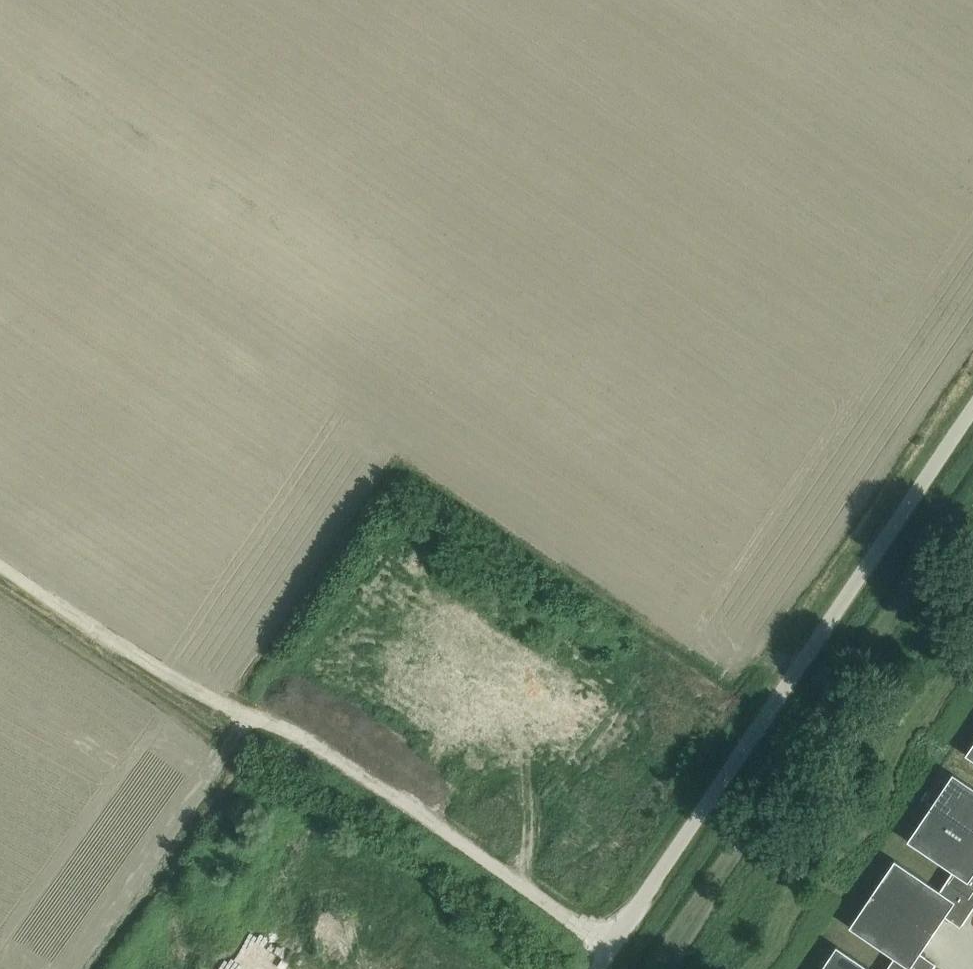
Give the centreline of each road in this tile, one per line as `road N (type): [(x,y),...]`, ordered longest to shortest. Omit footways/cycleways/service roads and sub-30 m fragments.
road 1 (unclassified): [(595,968),(972,406)]

